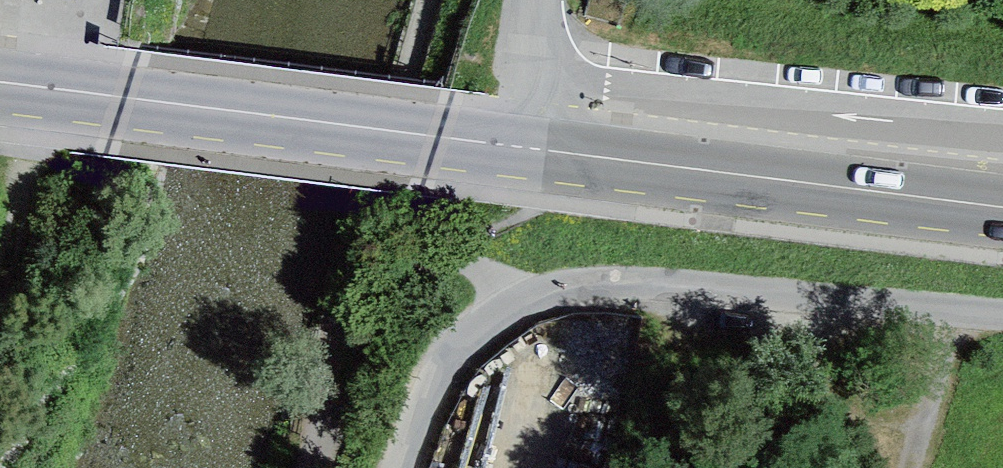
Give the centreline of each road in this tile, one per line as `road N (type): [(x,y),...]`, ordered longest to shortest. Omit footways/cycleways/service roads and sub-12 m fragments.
road 1 (secondary): [(0,83),(523,148)]
road 2 (secondary): [(523,148),(1002,214)]
road 3 (track): [(956,311),(911,467)]
road 4 (residential): [(523,148),(547,0)]

